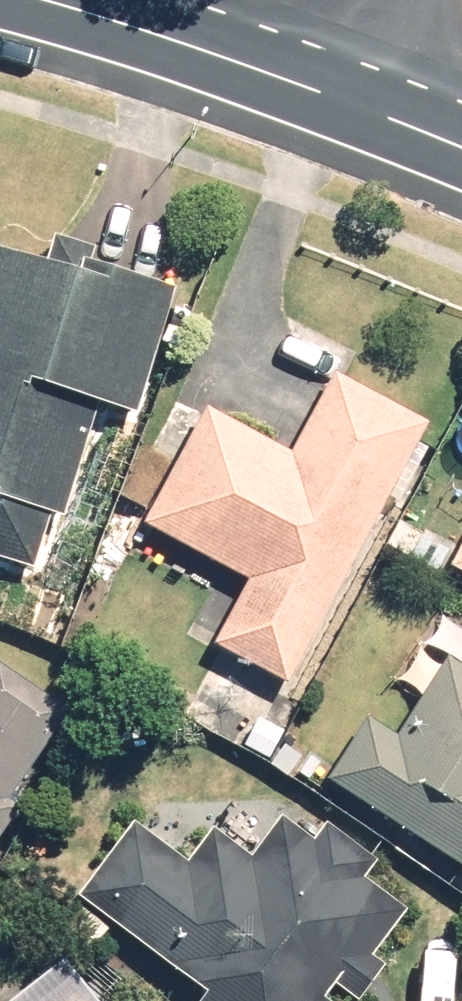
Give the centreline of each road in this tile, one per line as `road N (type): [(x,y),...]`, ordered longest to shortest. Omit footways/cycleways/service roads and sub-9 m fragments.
road 1 (tertiary): [(28,0),(336,96)]
road 2 (tertiary): [(336,96),(461,150)]

